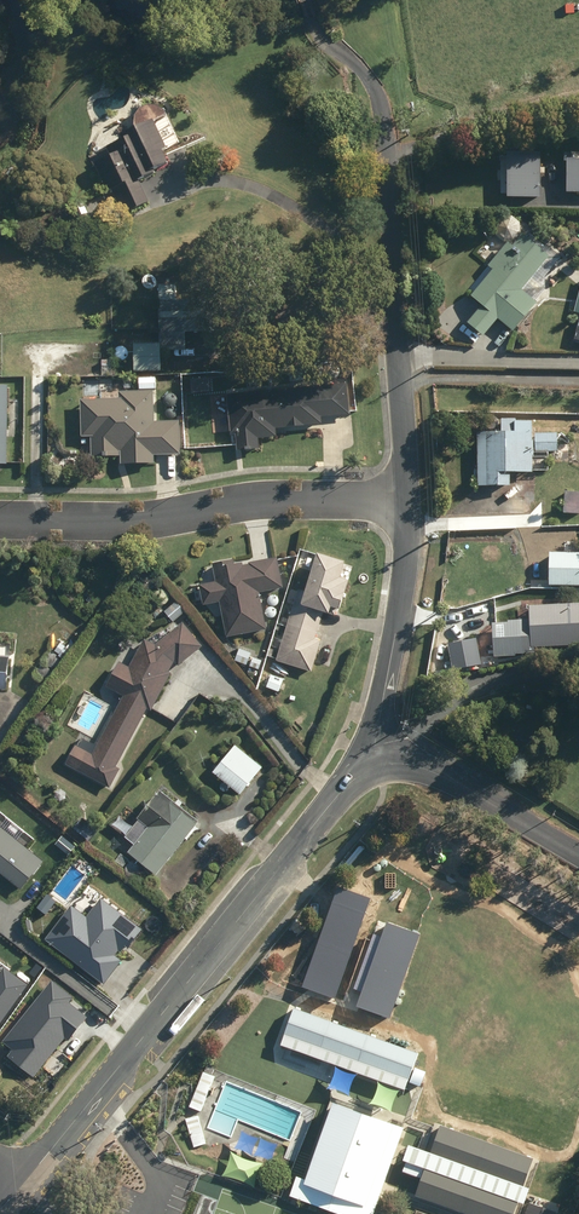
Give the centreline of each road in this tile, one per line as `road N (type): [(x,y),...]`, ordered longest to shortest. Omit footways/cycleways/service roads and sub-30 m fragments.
road 1 (residential): [(377,768),(342,791),(31,1174)]
road 2 (residential): [(330,44),(370,82),(383,109),(408,496)]
road 3 (residential): [(408,496),(259,497),(98,519),(0,517)]
road 4 (residential): [(408,496),(408,559),(377,768)]
road 5 (residential): [(377,768),(430,771),(578,860)]

